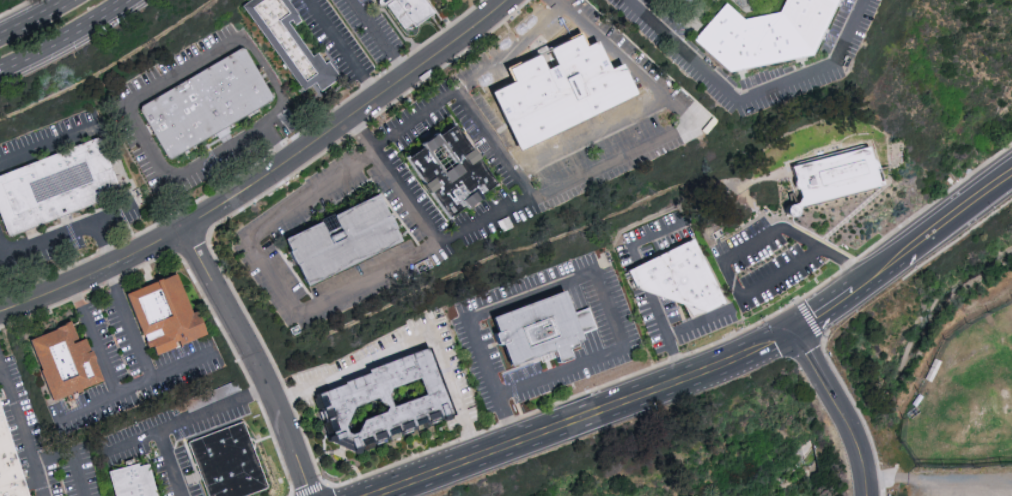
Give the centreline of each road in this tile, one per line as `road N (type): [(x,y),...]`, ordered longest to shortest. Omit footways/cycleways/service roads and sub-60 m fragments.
road 1 (tertiary): [(796,333),(385,495)]
road 2 (tertiary): [(185,230),(511,0)]
road 3 (residential): [(310,495),(277,400),(185,230)]
road 4 (tertiary): [(0,312),(185,230)]
road 5 (tertiary): [(1011,171),(862,285)]
road 6 (tertiary): [(868,495),(856,440),(796,333)]
road 7 (primary): [(0,74),(134,0)]

